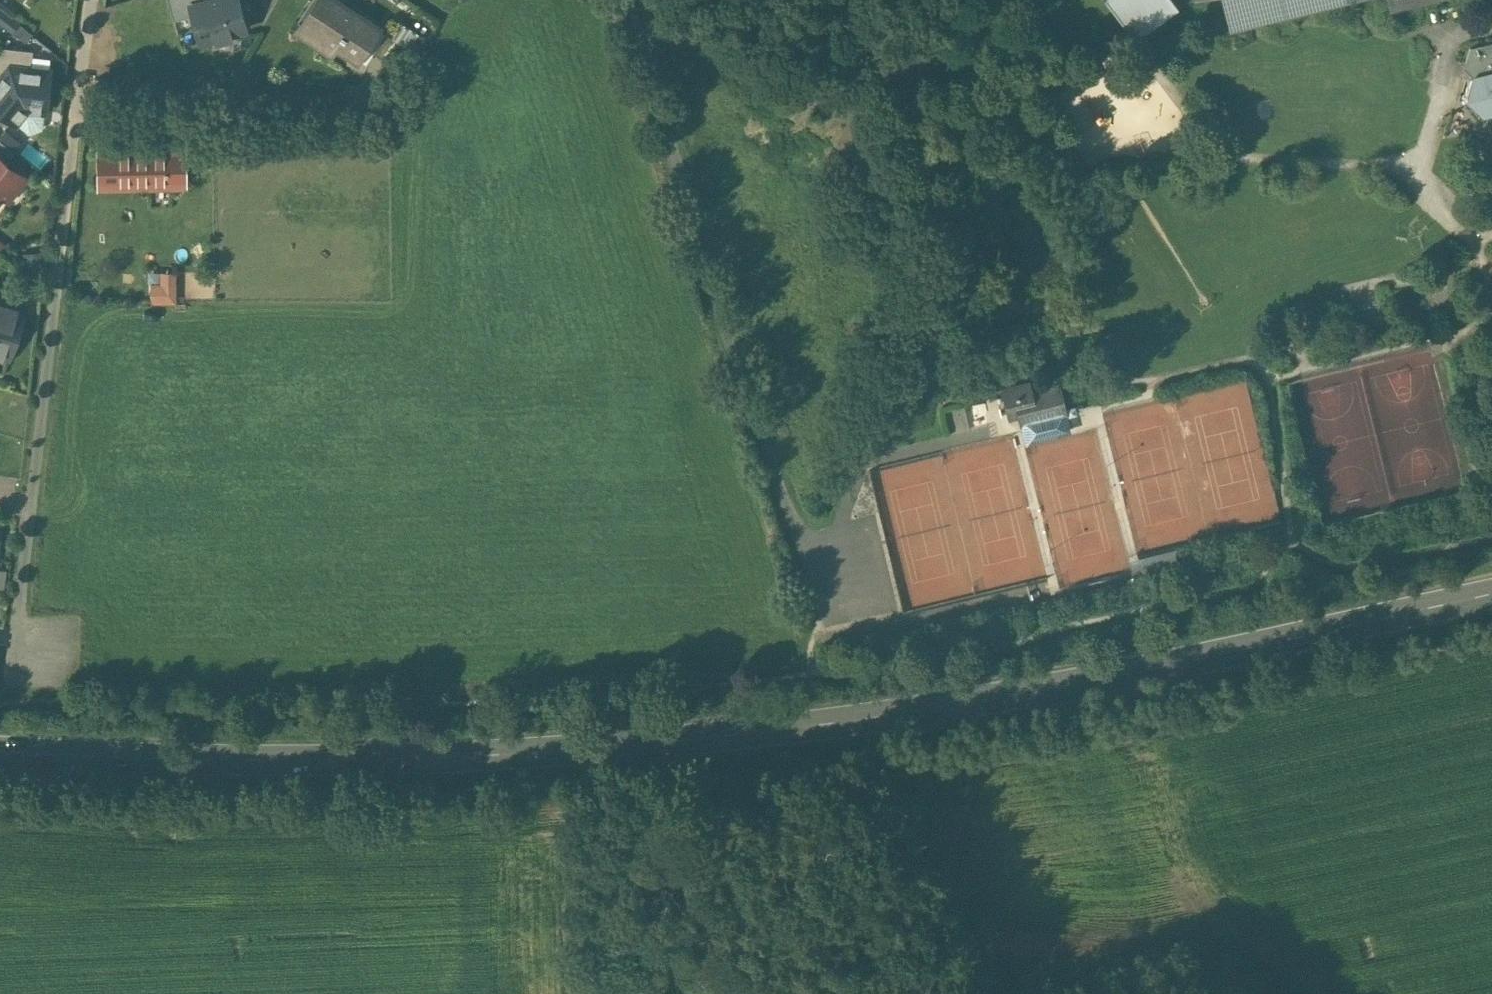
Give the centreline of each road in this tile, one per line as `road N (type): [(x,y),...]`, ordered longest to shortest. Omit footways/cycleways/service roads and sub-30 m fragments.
road 1 (secondary): [(1491,594),(1049,689),(767,734),(368,762),(0,754)]
road 2 (residential): [(628,0),(772,466),(804,549),(841,569)]
road 3 (residential): [(29,508),(91,0)]
road 4 (residential): [(989,431),(863,458),(839,527),(841,569)]
road 5 (residential): [(42,653),(19,614),(29,508)]

